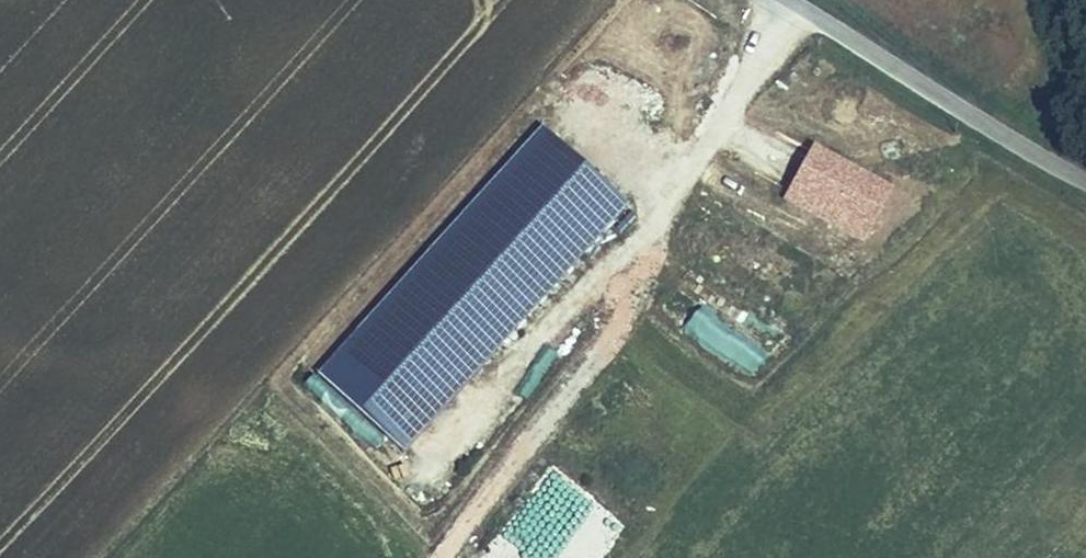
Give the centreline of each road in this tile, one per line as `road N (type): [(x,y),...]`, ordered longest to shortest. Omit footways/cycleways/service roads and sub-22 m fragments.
road 1 (unclassified): [(788,0),(1085,182)]

